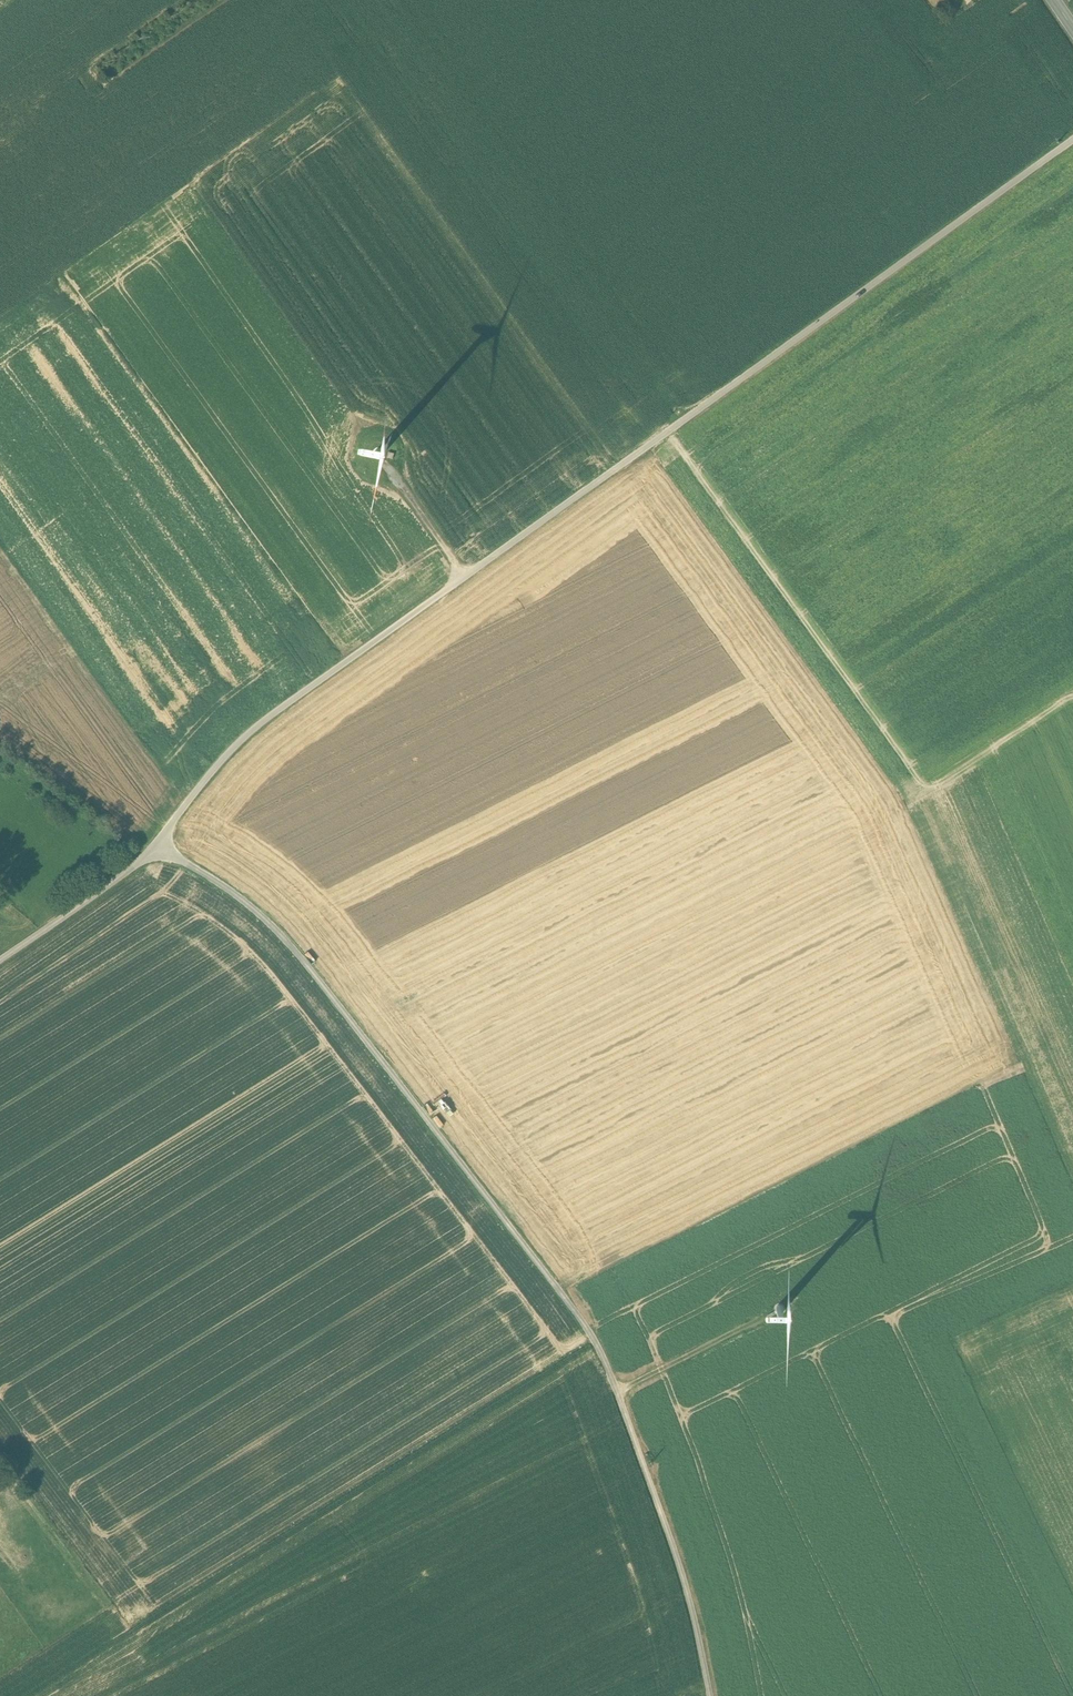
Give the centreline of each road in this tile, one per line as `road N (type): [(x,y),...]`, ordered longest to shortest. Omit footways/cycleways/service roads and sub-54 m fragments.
road 1 (unclassified): [(160,842),(260,721),(1072,141)]
road 2 (unclassified): [(713,1695),(675,1541),(597,1337),(292,941),(256,904),(160,842)]
road 3 (unclassified): [(0,961),(160,842)]
road 4 (track): [(469,576),(387,461)]

